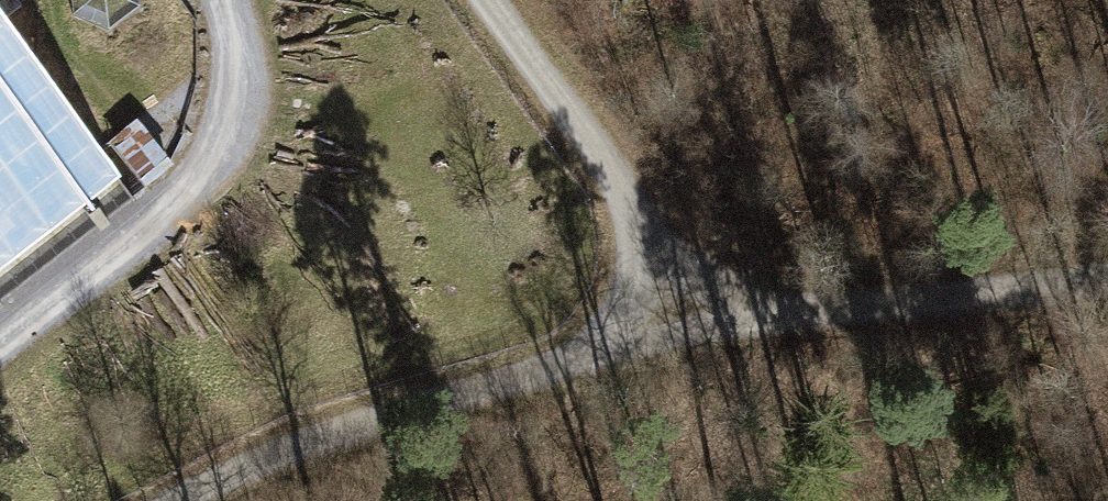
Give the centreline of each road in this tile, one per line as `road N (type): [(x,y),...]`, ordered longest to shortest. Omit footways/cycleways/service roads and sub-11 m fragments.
road 1 (track): [(177,500),(270,454),(696,327),(1107,276)]
road 2 (track): [(223,0),(235,24),(243,87),(233,143),(201,191),(0,341)]
road 3 (track): [(696,327),(589,140),(486,0)]

